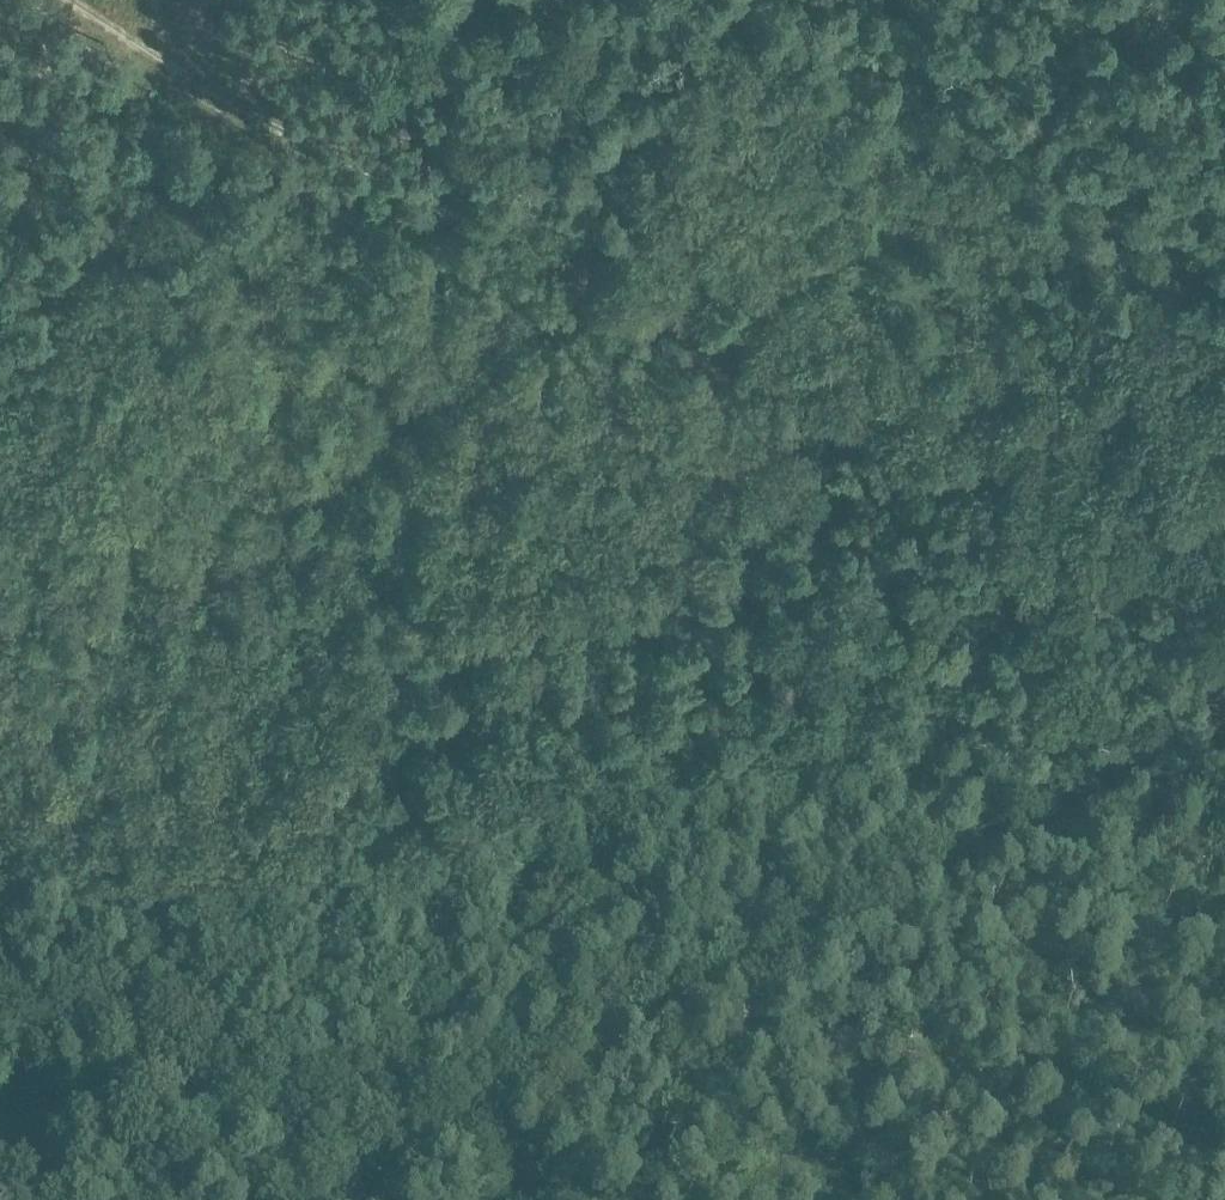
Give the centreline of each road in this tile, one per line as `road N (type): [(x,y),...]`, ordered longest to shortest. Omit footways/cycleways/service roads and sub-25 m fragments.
road 1 (track): [(63,0),(283,131),(745,346),(867,411),(943,465),(1002,557),(1089,814)]
road 2 (tertiary): [(340,1199),(1015,841),(1089,814),(1224,786)]

